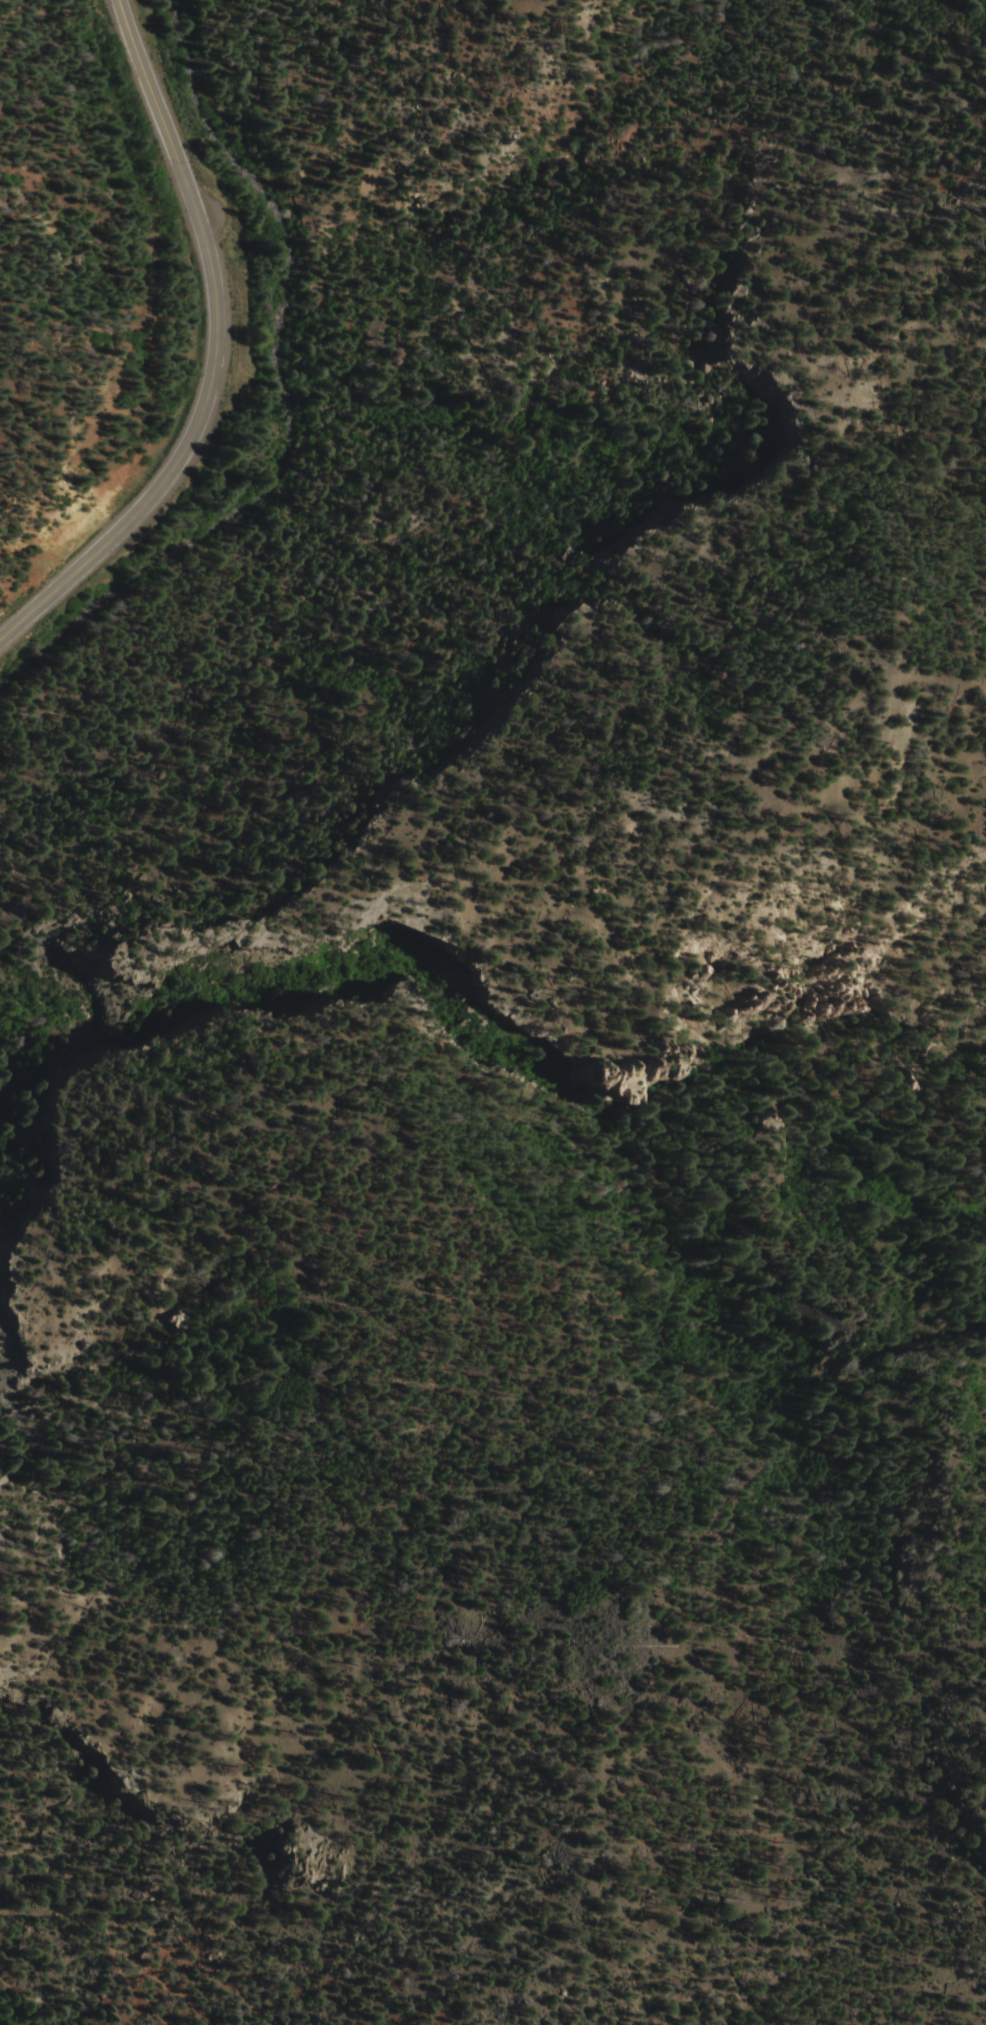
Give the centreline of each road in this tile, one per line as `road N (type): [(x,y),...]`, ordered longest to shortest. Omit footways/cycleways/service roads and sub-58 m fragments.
road 1 (primary): [(0,636),(157,484),(199,420),(212,361),(211,279),(198,224),(114,0)]

